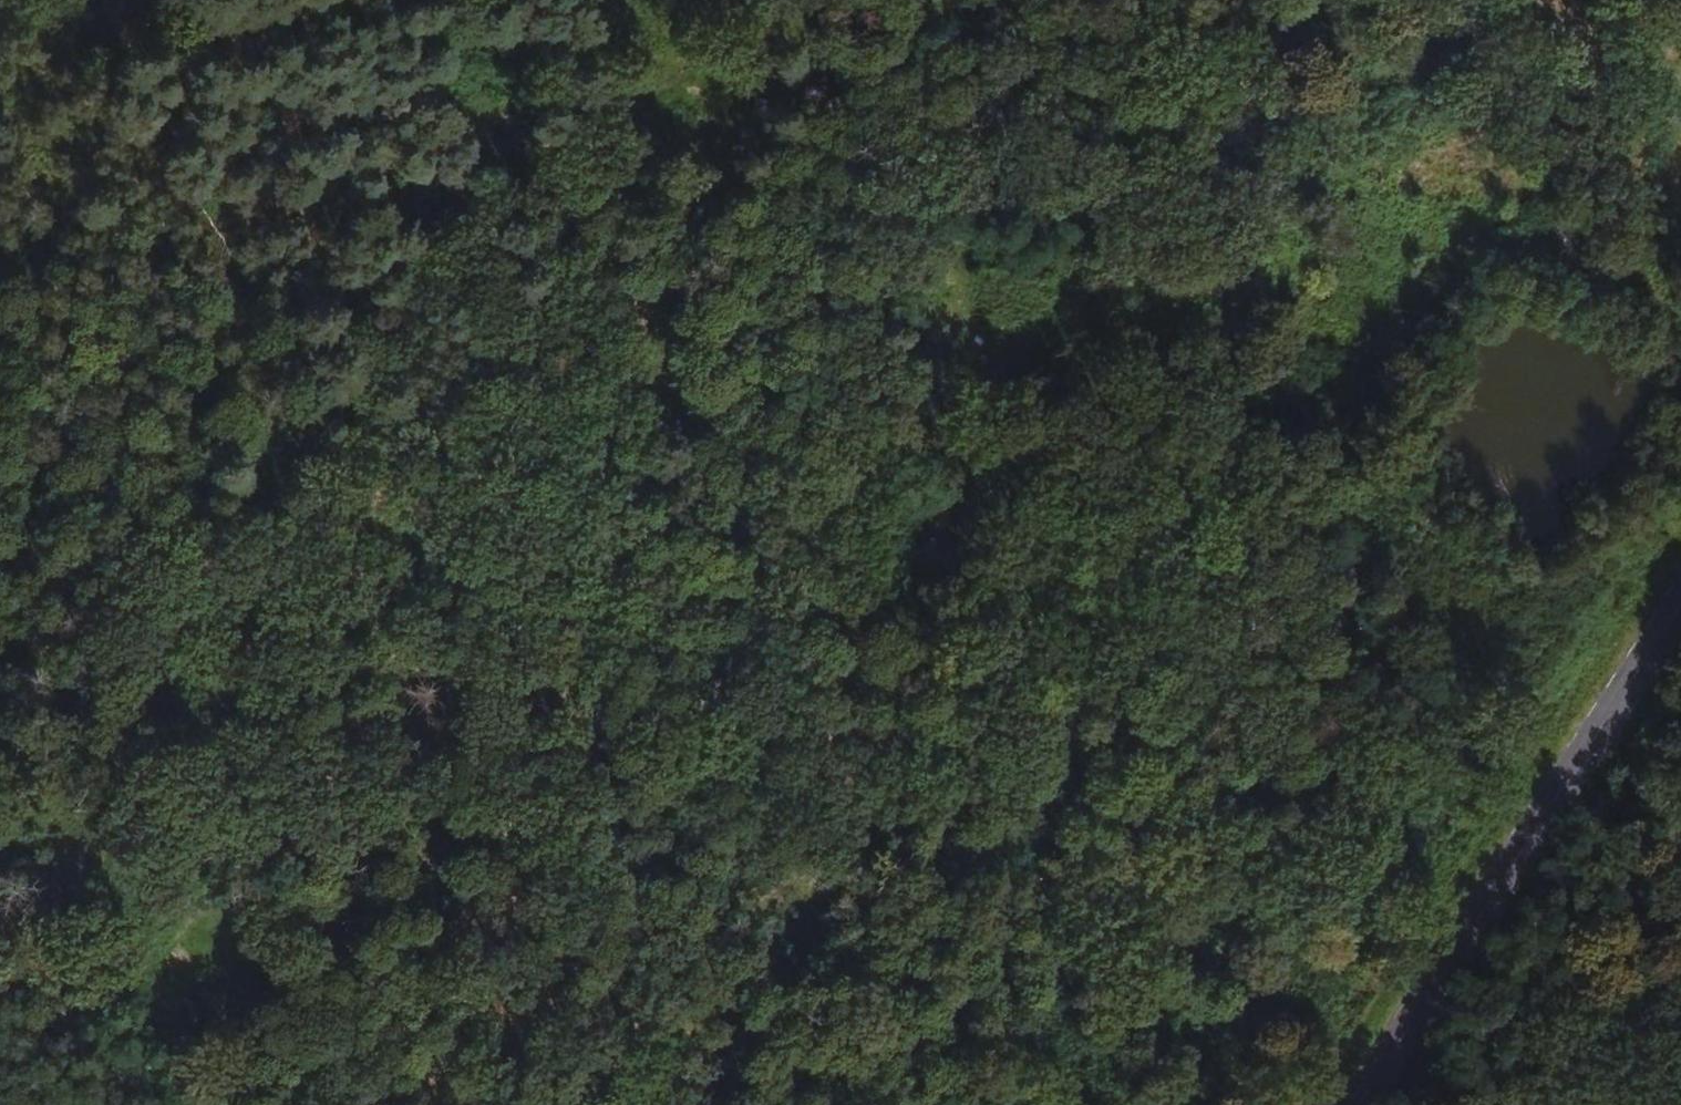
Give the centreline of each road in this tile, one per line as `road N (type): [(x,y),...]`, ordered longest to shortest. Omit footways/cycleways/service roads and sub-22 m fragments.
road 1 (secondary): [(1342,1104),(1680,584)]
road 2 (track): [(0,951),(109,1104)]

